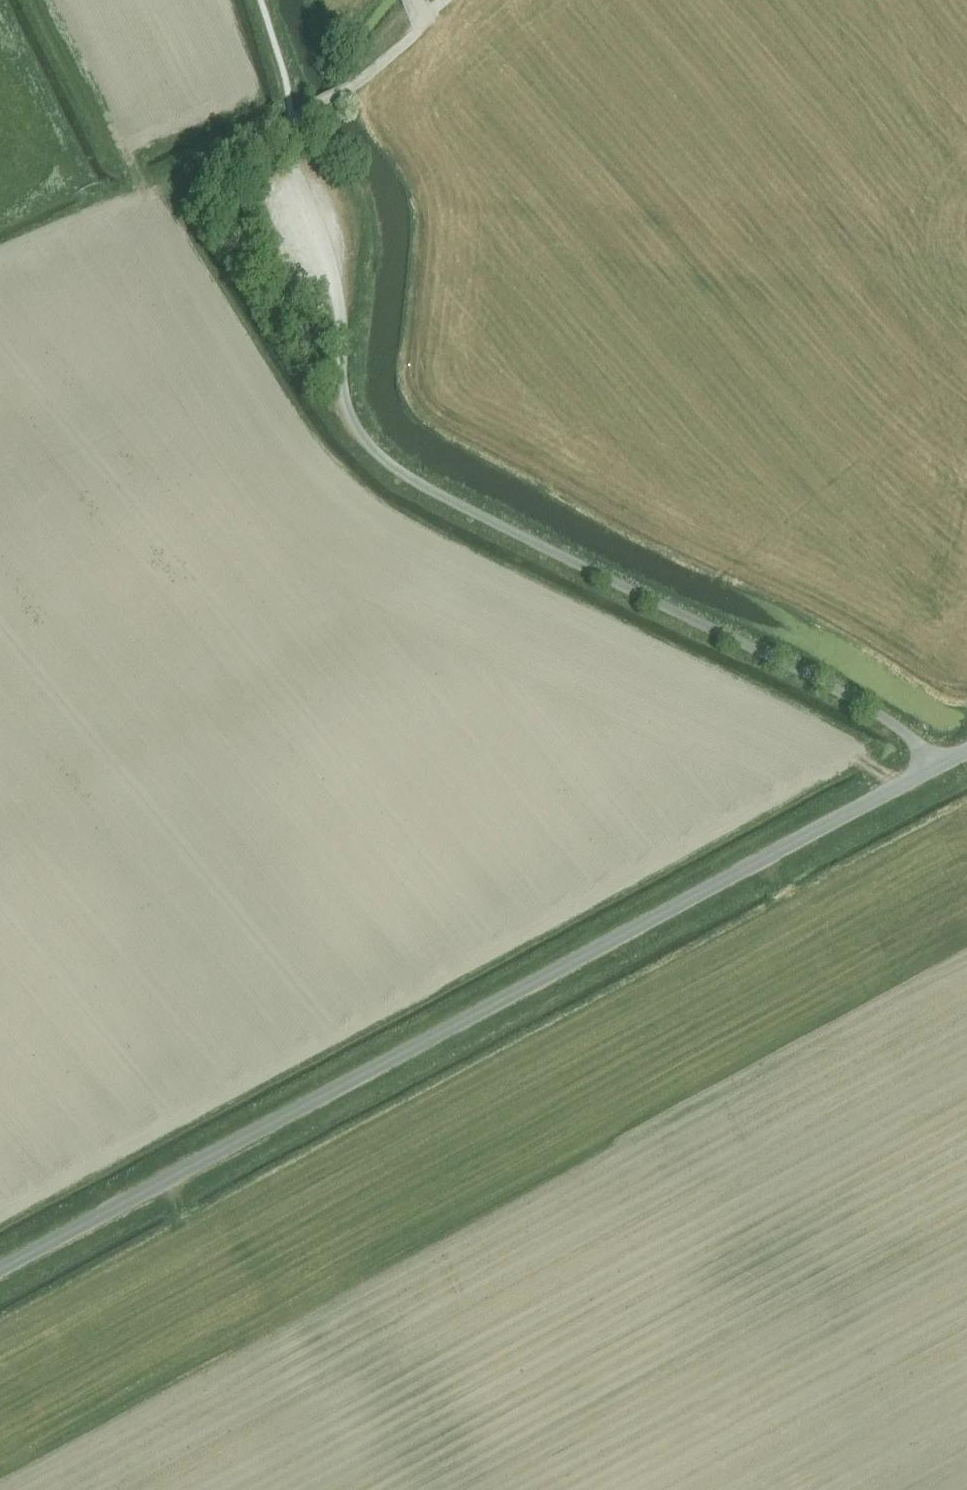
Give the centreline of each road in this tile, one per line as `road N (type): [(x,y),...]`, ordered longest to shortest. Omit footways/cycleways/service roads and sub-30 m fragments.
road 1 (unclassified): [(0,1270),(966,752)]

